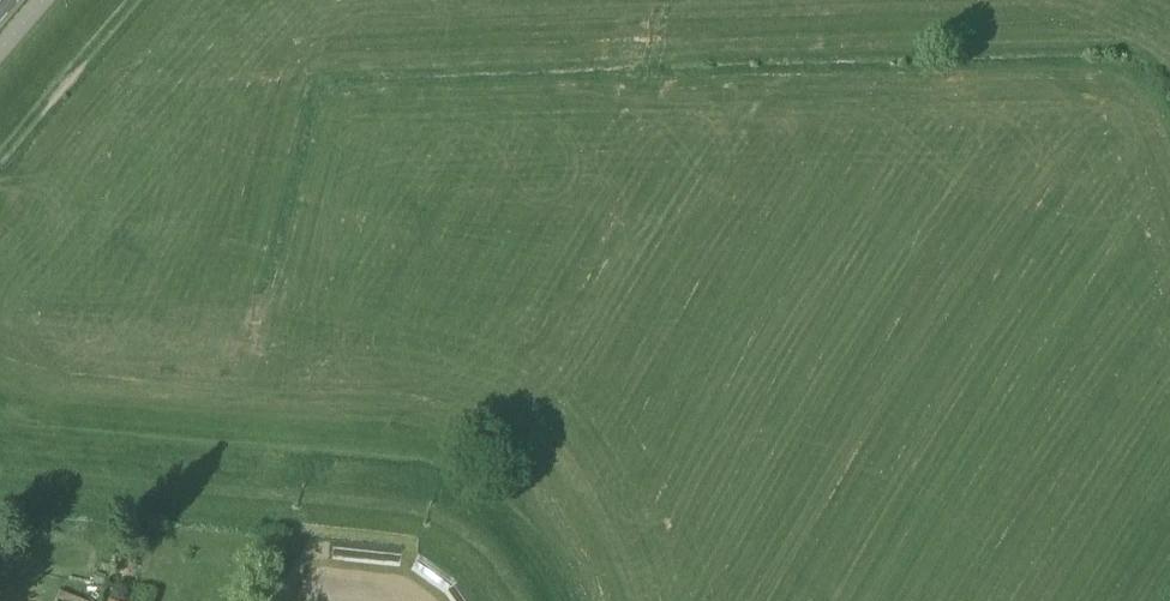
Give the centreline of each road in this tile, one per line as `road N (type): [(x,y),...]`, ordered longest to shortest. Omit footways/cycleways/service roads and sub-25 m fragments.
road 1 (track): [(0,170),(150,0)]

